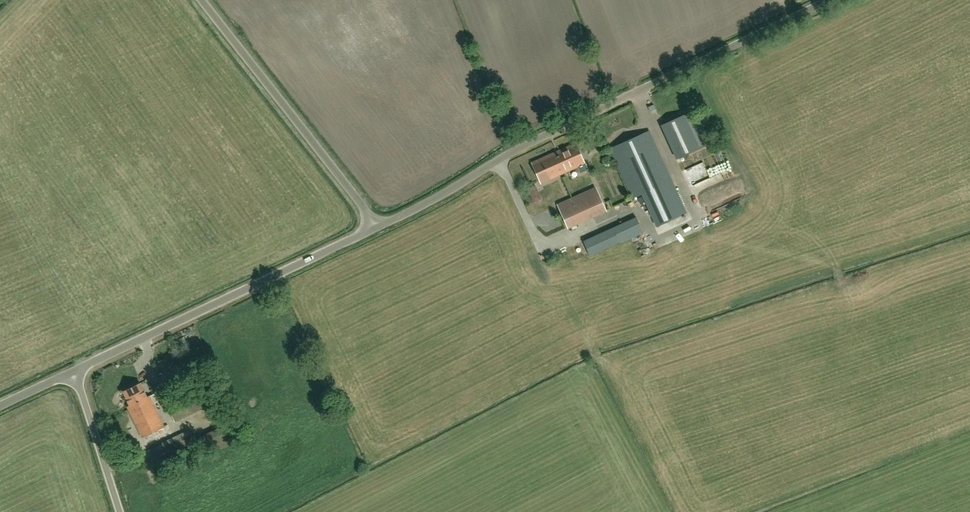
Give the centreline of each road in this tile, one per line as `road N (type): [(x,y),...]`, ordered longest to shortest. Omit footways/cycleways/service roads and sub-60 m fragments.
road 1 (unclassified): [(376,227),(823,0)]
road 2 (unclassified): [(73,371),(376,227)]
road 3 (unclassified): [(376,227),(201,0)]
road 4 (unclassified): [(120,511),(73,371)]

